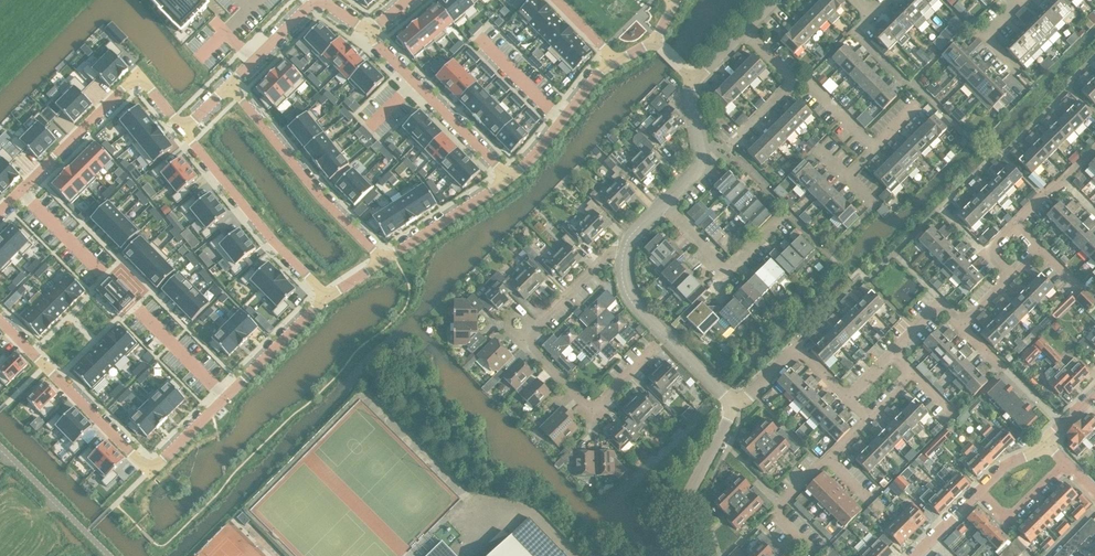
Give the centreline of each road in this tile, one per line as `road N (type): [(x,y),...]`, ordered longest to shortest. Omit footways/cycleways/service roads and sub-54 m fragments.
road 1 (residential): [(662,342),(592,411),(522,342),(611,254),(623,254)]
road 2 (residential): [(230,89),(387,257)]
road 3 (residential): [(327,295),(183,129)]
road 4 (residential): [(0,320),(150,471)]
road 5 (residential): [(513,176),(369,31)]
road 6 (residential): [(736,409),(635,305),(623,281),(623,254)]
road 7 (residential): [(663,204),(728,270),(786,212)]
road 8 (residential): [(139,76),(21,192)]
road 9 (residential): [(705,555),(688,497),(736,409)]
road 10 (residential): [(736,409),(796,348),(846,399)]
road 11 (residential): [(614,59),(513,176)]
road 12 (residential): [(513,176),(387,257)]
road 13 (residential): [(327,295),(225,400)]
road 14 (residential): [(663,204),(702,166),(690,100),(696,82)]
road 15 (residential): [(134,306),(225,400)]
road 16 (residential): [(323,0),(308,5),(230,89)]
road 17 (residential): [(814,553),(778,507),(827,458)]
road 18 (unclassified): [(87,533),(0,446)]

